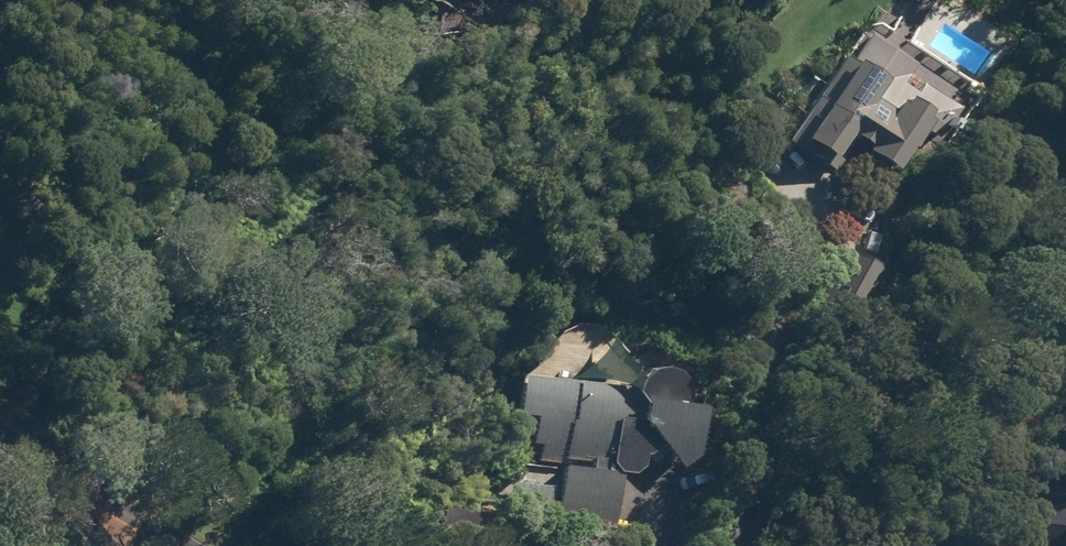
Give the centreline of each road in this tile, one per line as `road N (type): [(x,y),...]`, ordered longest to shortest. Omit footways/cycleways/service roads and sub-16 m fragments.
road 1 (residential): [(2,429),(183,545)]
road 2 (residential): [(101,545),(2,429)]

